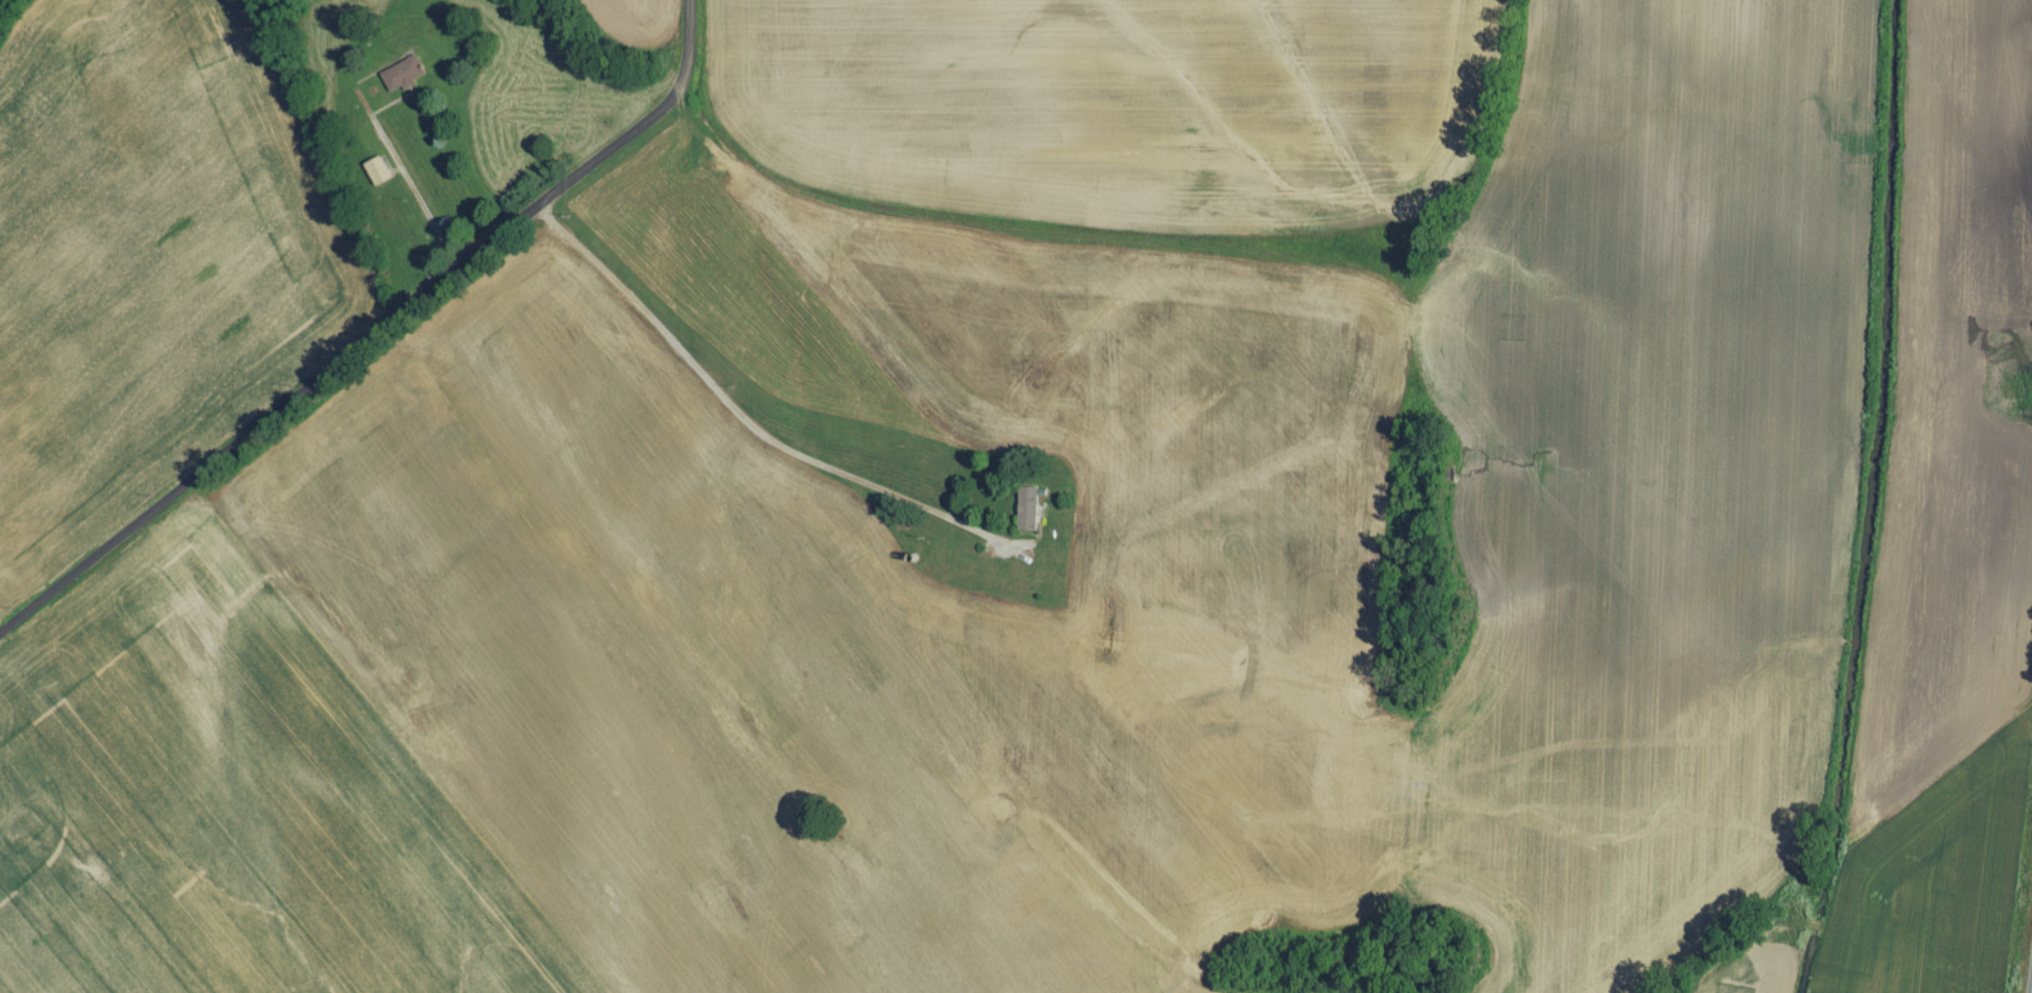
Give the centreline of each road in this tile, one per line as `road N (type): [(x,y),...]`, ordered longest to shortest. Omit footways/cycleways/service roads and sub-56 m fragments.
road 1 (residential): [(0,653),(684,93),(695,56),(695,0)]

